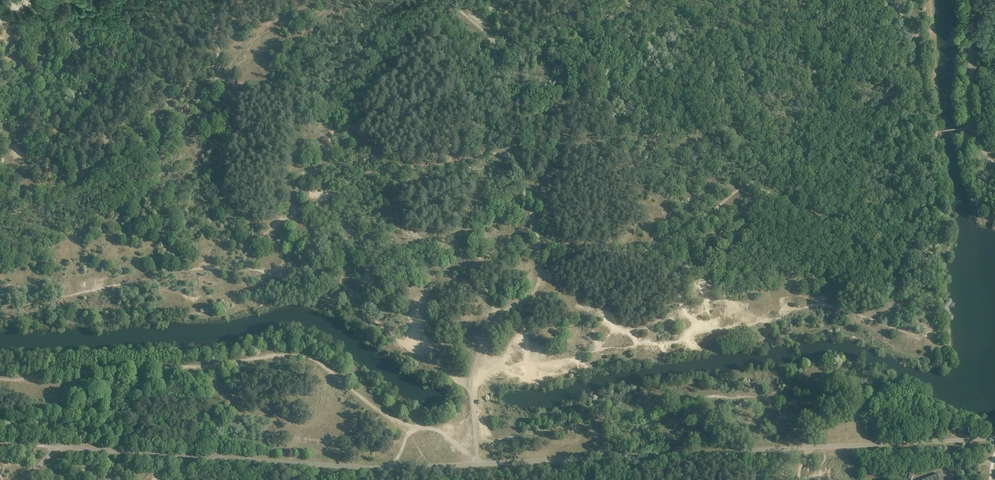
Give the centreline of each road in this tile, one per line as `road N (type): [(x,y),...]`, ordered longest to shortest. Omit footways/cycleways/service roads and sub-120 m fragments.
road 1 (track): [(25,479),(58,447),(376,468),(476,464)]
road 2 (track): [(476,464),(813,447)]
road 3 (track): [(476,464),(471,388),(479,352),(502,313),(535,291),(540,273)]
road 4 (track): [(853,0),(864,68),(919,73),(936,132)]
road 5 (track): [(512,163),(500,130),(490,37),(449,0)]
road 6 (track): [(813,447),(994,438)]
road 7 (track): [(144,140),(216,80),(210,0)]
road 8 (track): [(0,216),(60,200),(144,140)]
road 9 (track): [(982,146),(970,101),(970,0)]

